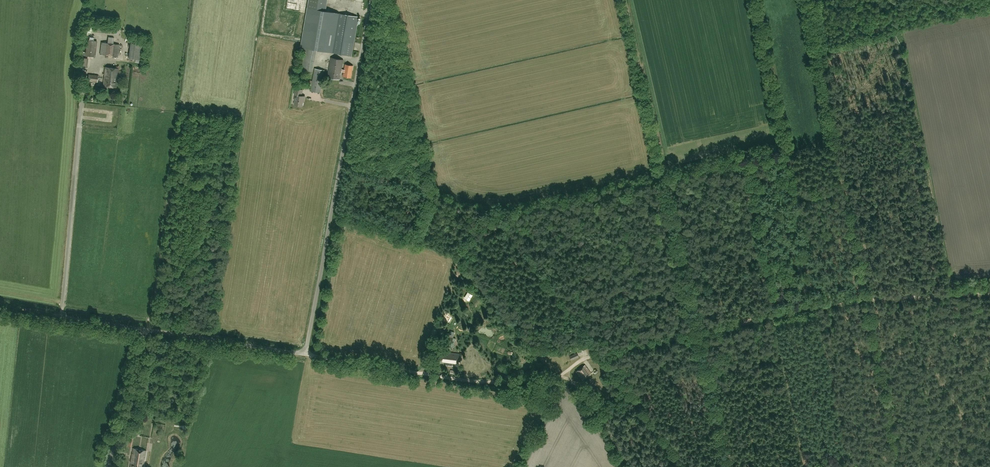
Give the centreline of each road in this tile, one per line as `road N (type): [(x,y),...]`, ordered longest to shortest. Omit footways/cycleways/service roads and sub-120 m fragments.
road 1 (track): [(566,373),(588,358),(863,296),(989,291)]
road 2 (unclassified): [(305,354),(374,0)]
road 3 (track): [(305,354),(471,381),(543,382),(566,373)]
road 4 (unclassified): [(305,354),(144,330)]
road 5 (track): [(602,352),(686,466)]
road 6 (unclassified): [(107,466),(127,416),(144,330)]
road 7 (track): [(731,466),(700,330)]

